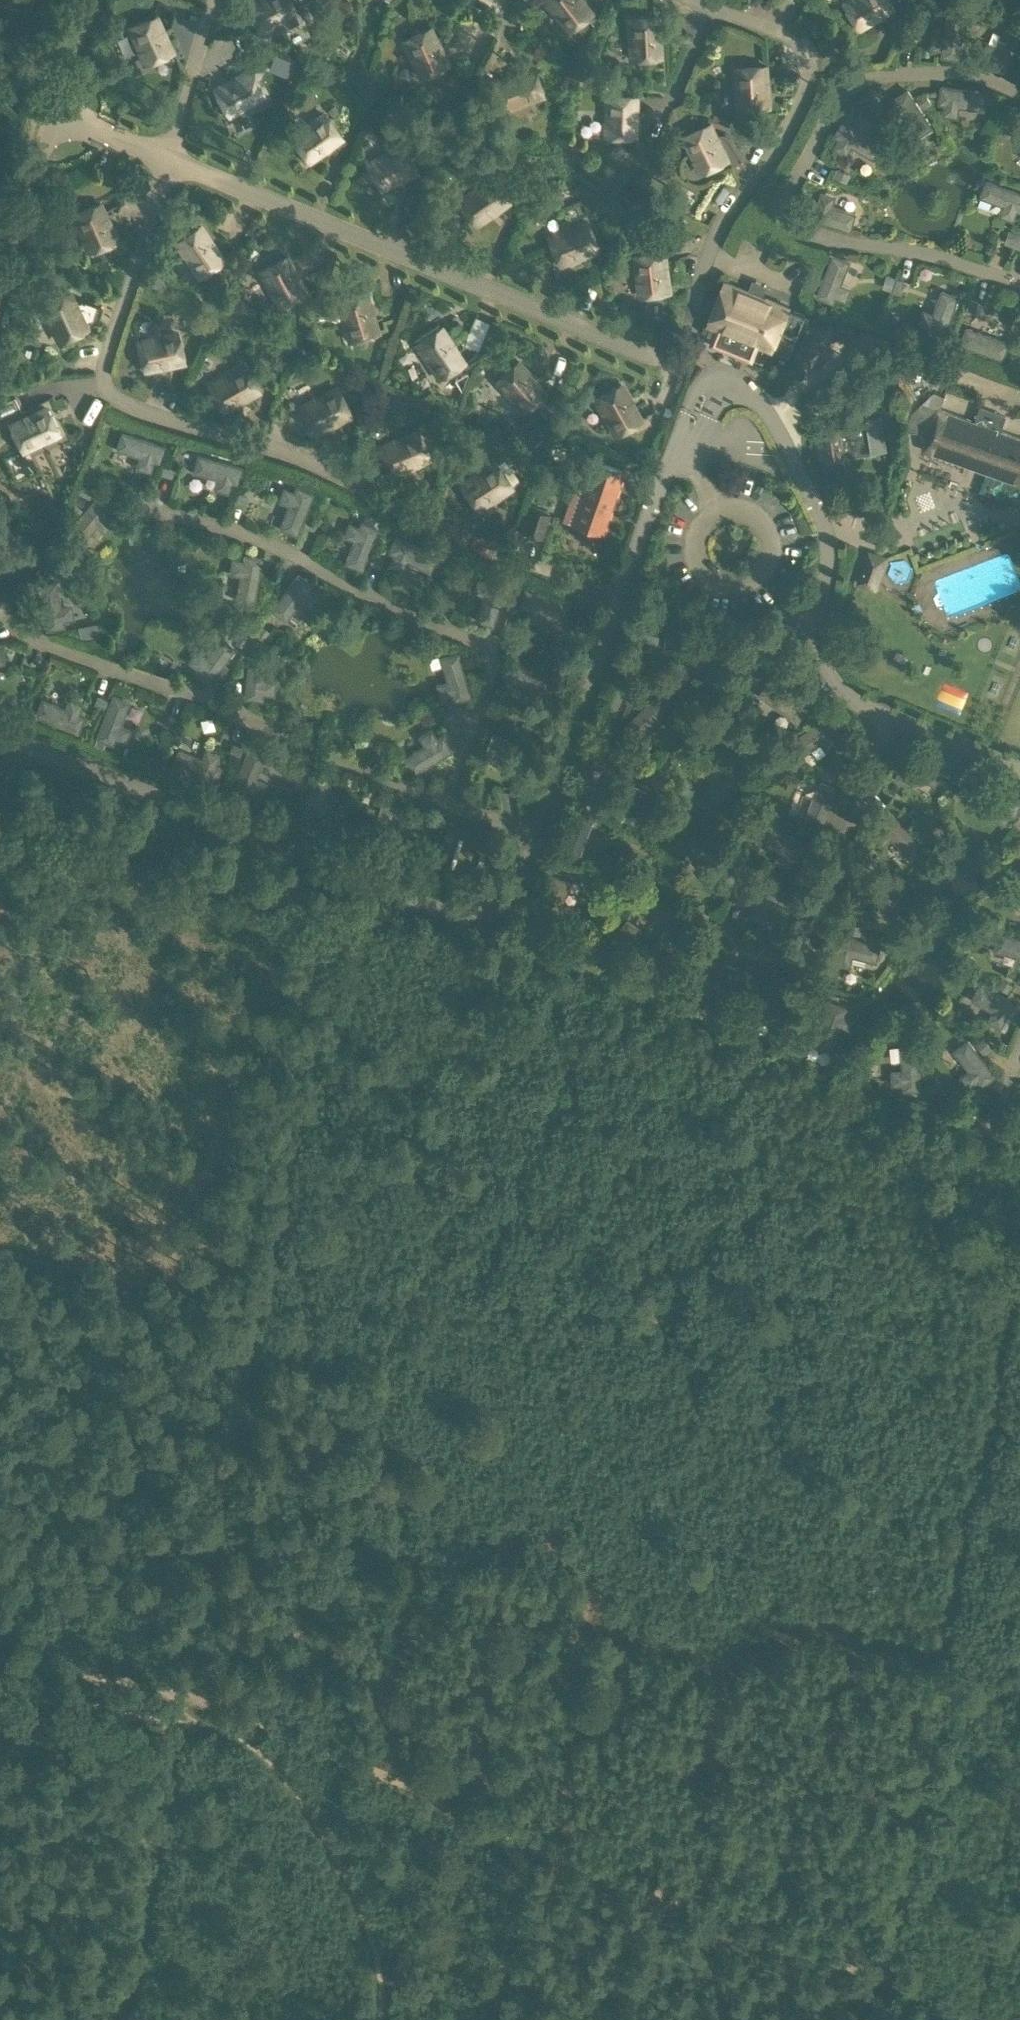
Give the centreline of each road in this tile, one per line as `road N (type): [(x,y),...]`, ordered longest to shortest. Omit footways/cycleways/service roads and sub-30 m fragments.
road 1 (track): [(322,903),(325,1013),(263,1286),(124,2019)]
road 2 (track): [(0,1657),(189,1693),(1007,2019)]
road 3 (track): [(0,1252),(162,1287),(263,1286)]
road 4 (track): [(521,1827),(483,2019)]

